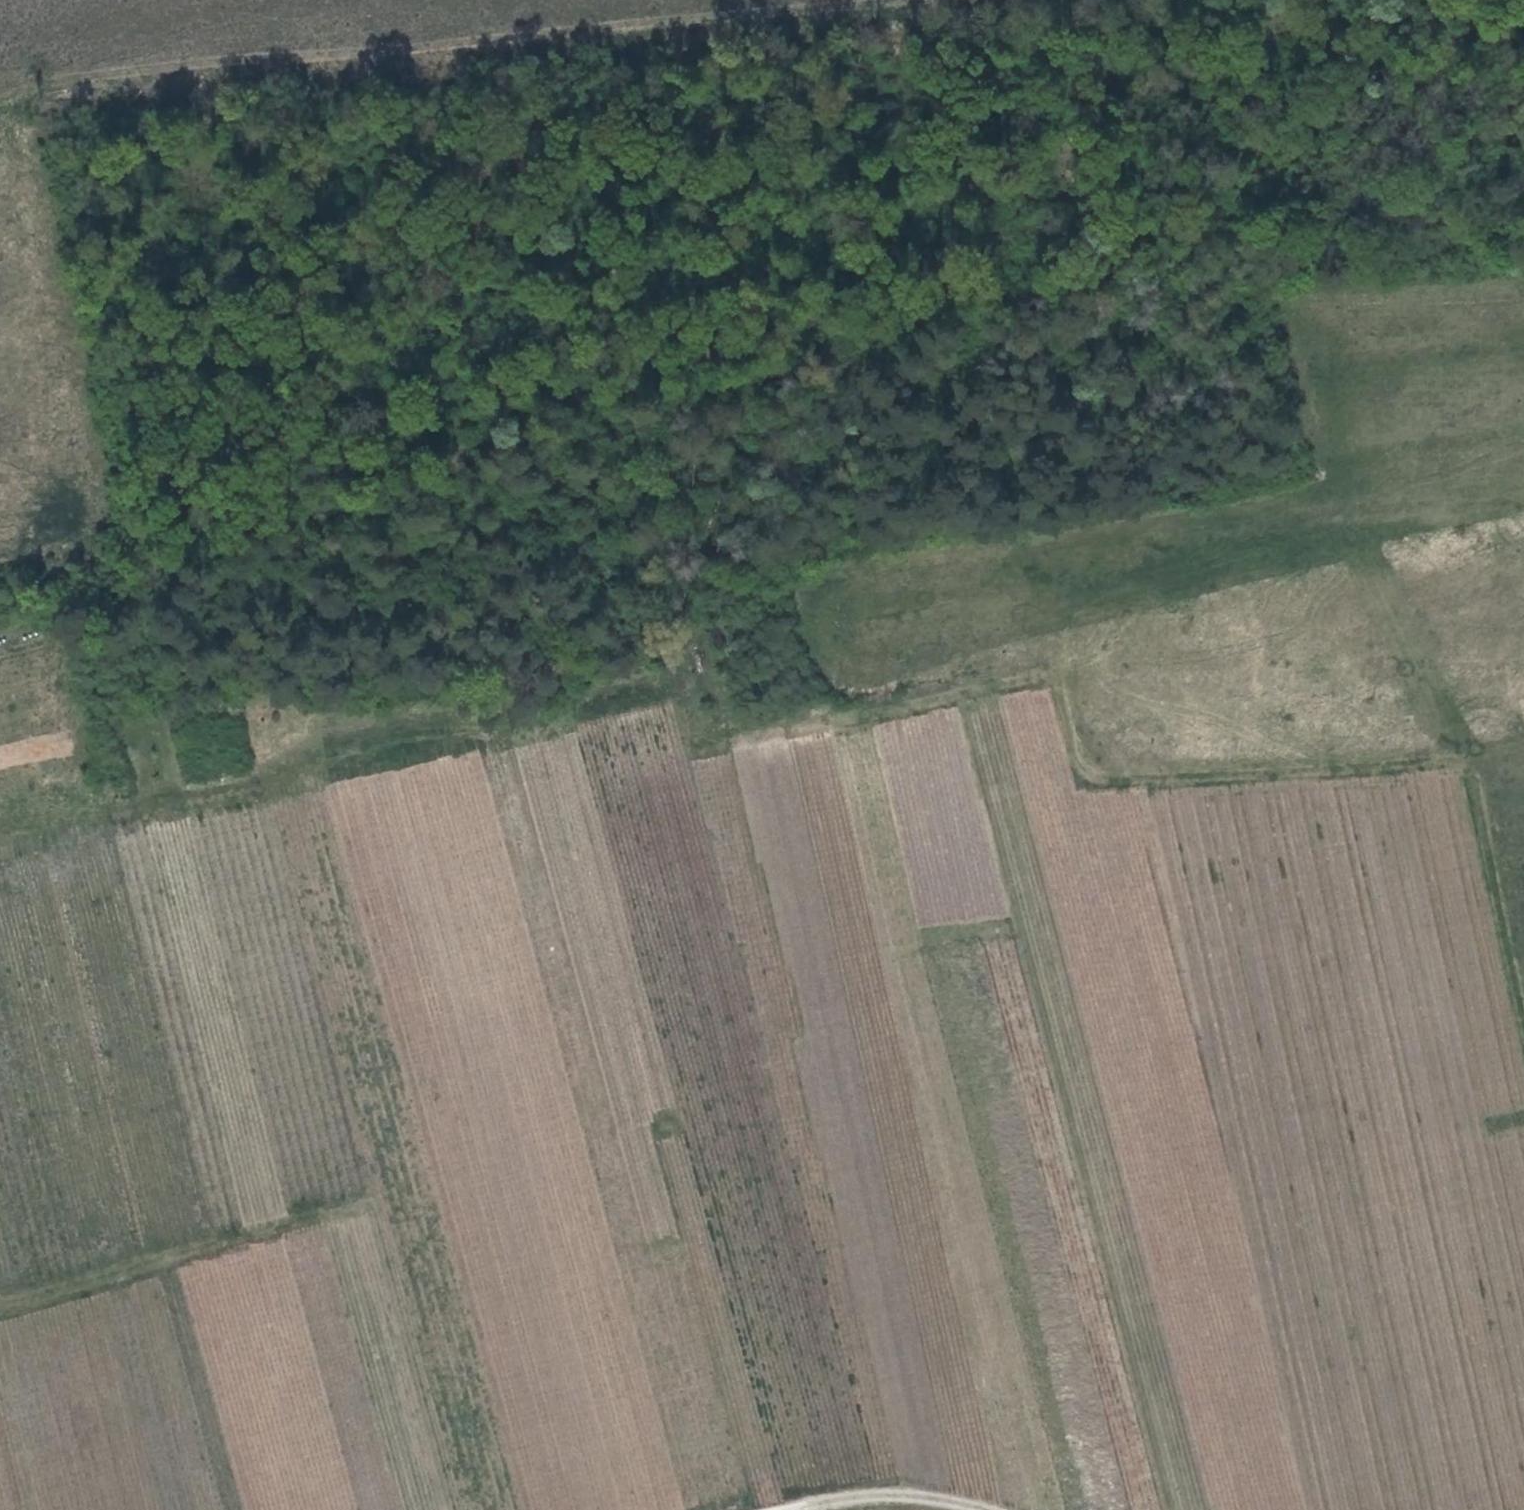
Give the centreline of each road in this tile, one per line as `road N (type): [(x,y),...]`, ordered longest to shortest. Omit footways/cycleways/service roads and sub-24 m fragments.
road 1 (track): [(974,0),(61,107)]
road 2 (track): [(966,1509),(921,1496),(783,1509)]

